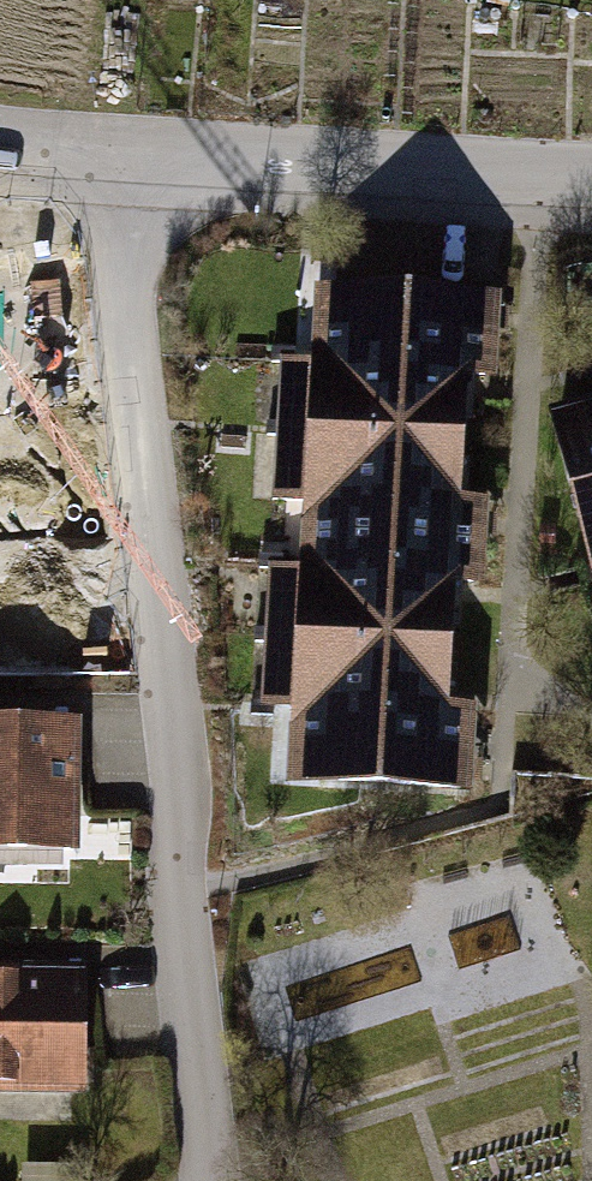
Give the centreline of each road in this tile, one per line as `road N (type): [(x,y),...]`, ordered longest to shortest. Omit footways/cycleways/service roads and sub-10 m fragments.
road 1 (residential): [(212,1180),(112,155)]
road 2 (residential): [(541,184),(508,812)]
road 3 (residential): [(112,155),(541,184)]

